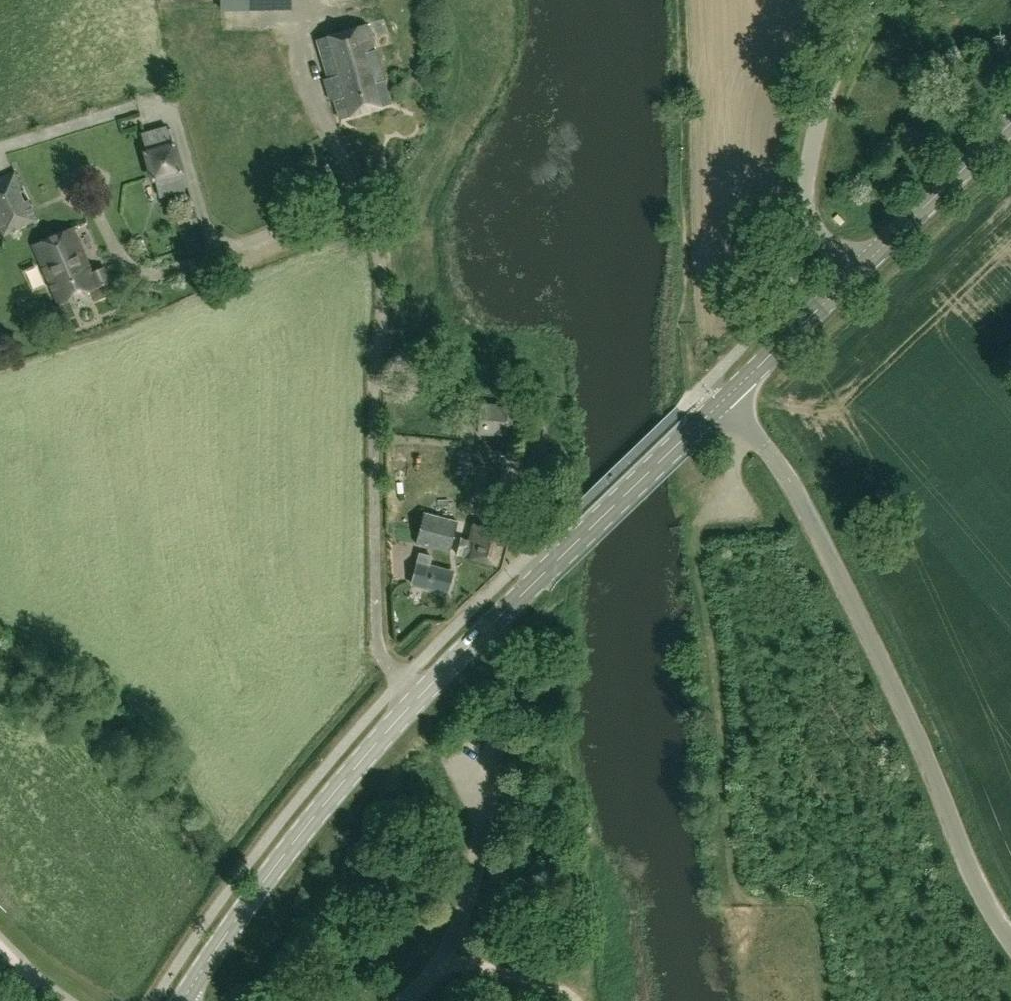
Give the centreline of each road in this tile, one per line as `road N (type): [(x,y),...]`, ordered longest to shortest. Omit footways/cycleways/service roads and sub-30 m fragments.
road 1 (tertiary): [(183,1000),(276,864),(413,703),(726,398)]
road 2 (unclassified): [(1010,940),(797,494),(726,398)]
road 3 (unclassified): [(858,271),(818,229),(805,186),(824,102),(877,0)]
road 4 (unclassified): [(404,1000),(452,944),(475,880),(483,826),(477,755)]
road 5 (tertiary): [(858,271),(1010,123)]
road 6 (tertiary): [(726,398),(858,271)]

